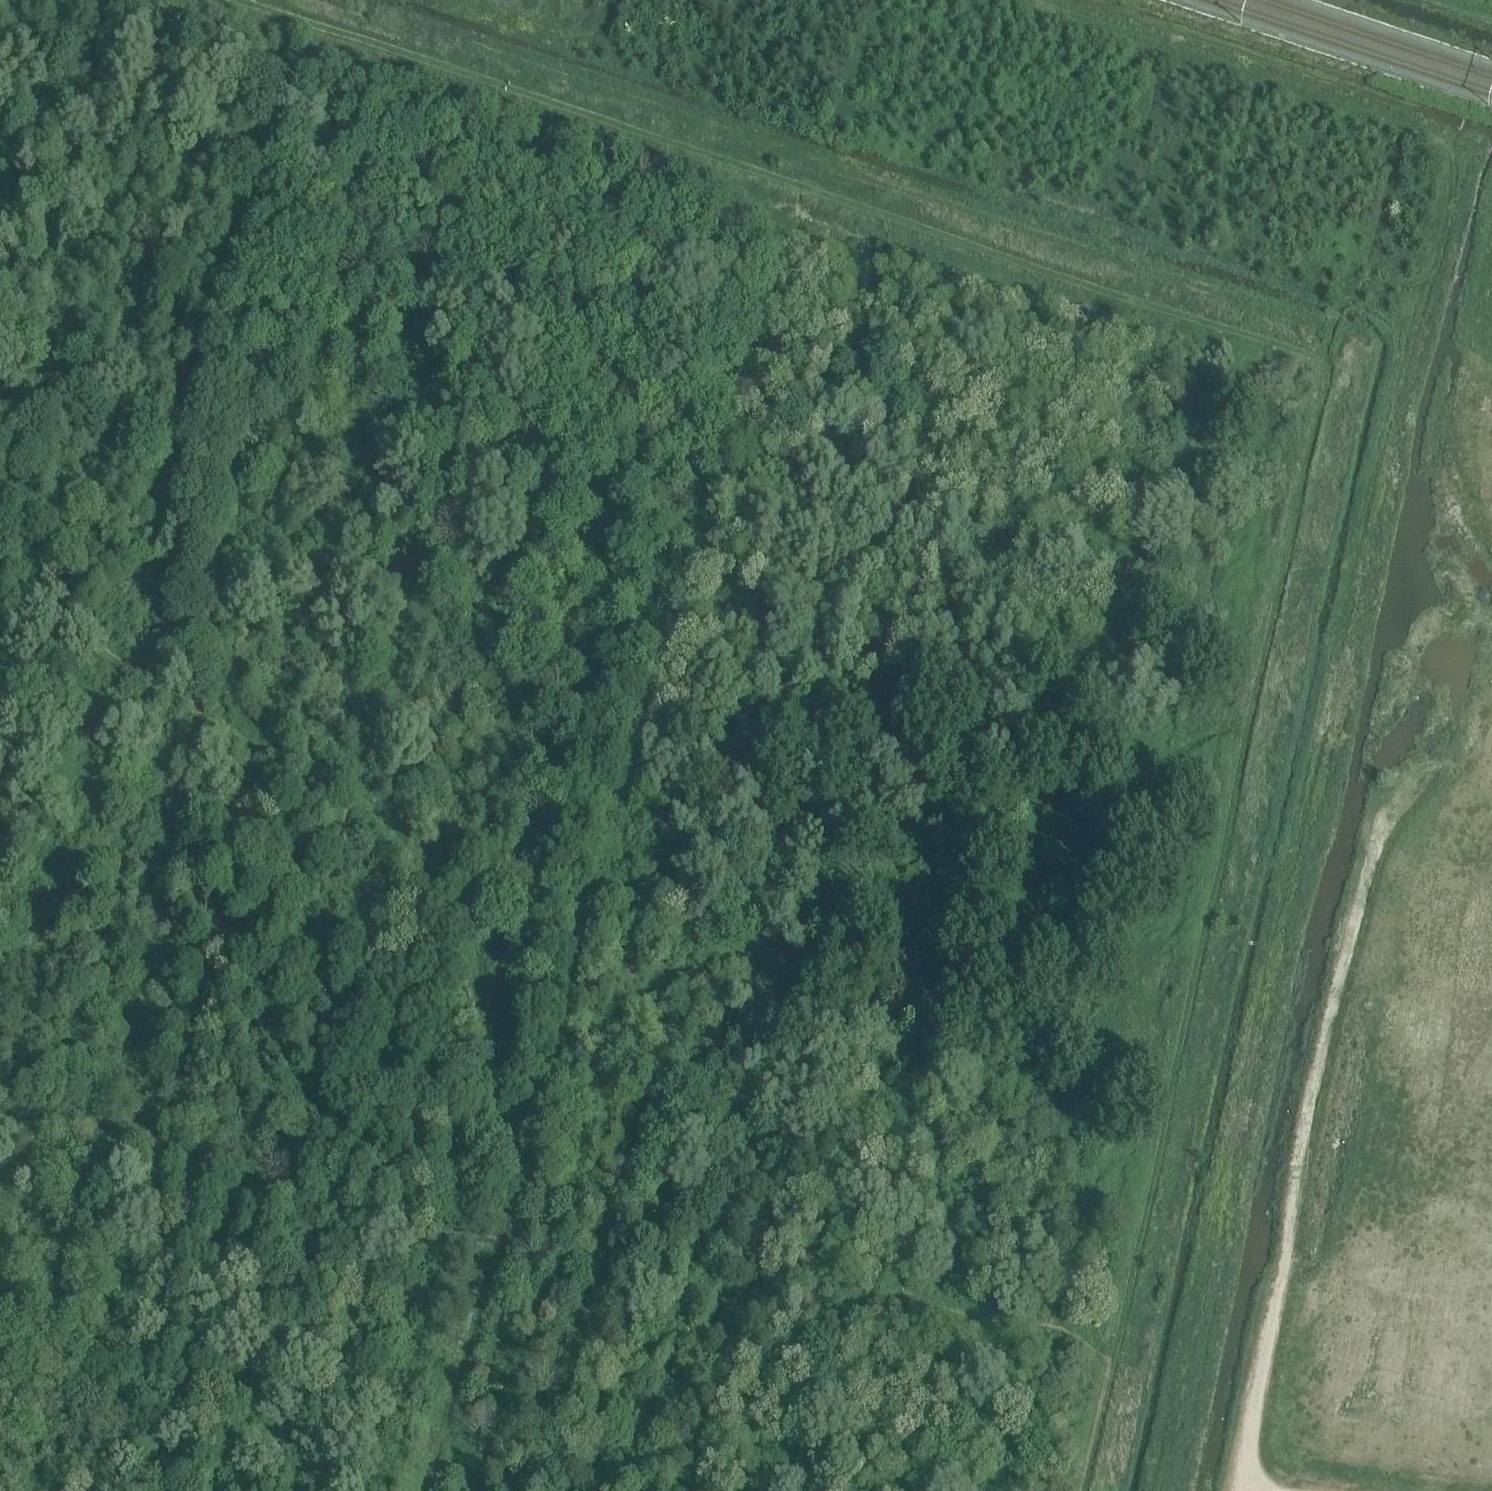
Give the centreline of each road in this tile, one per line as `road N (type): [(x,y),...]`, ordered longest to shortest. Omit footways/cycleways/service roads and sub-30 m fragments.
road 1 (residential): [(1491,793),(1427,790),(1377,847),(1246,1490)]

